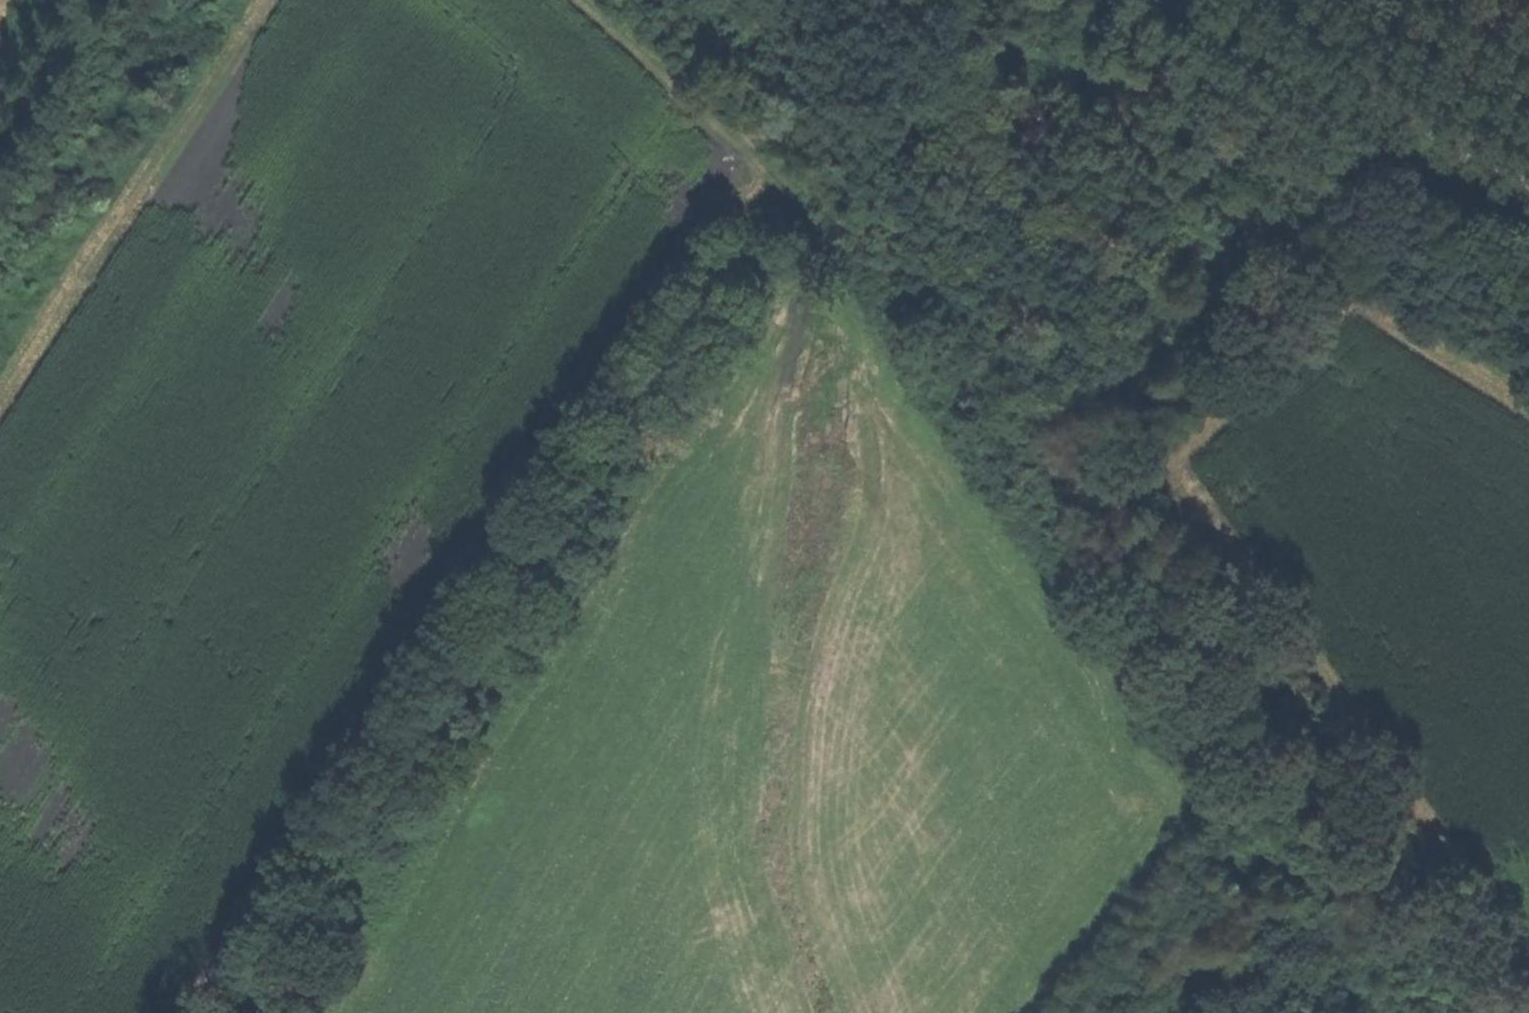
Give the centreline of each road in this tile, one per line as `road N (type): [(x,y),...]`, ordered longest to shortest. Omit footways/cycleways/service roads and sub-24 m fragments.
road 1 (track): [(1528,184),(1190,0)]

